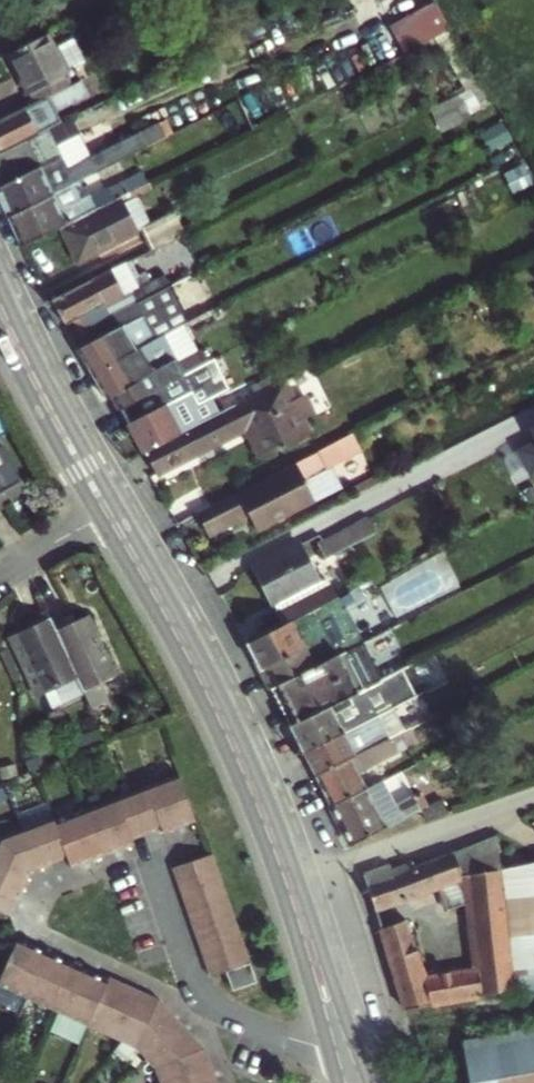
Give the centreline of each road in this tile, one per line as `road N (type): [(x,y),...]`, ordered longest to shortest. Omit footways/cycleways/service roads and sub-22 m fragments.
road 1 (secondary): [(342,1047),(236,748),(108,511)]
road 2 (residential): [(342,1047),(299,1041),(216,1009),(199,994),(150,863)]
road 3 (track): [(533,807),(292,895)]
road 4 (secondary): [(108,511),(0,310)]
road 5 (residential): [(0,572),(108,511)]

